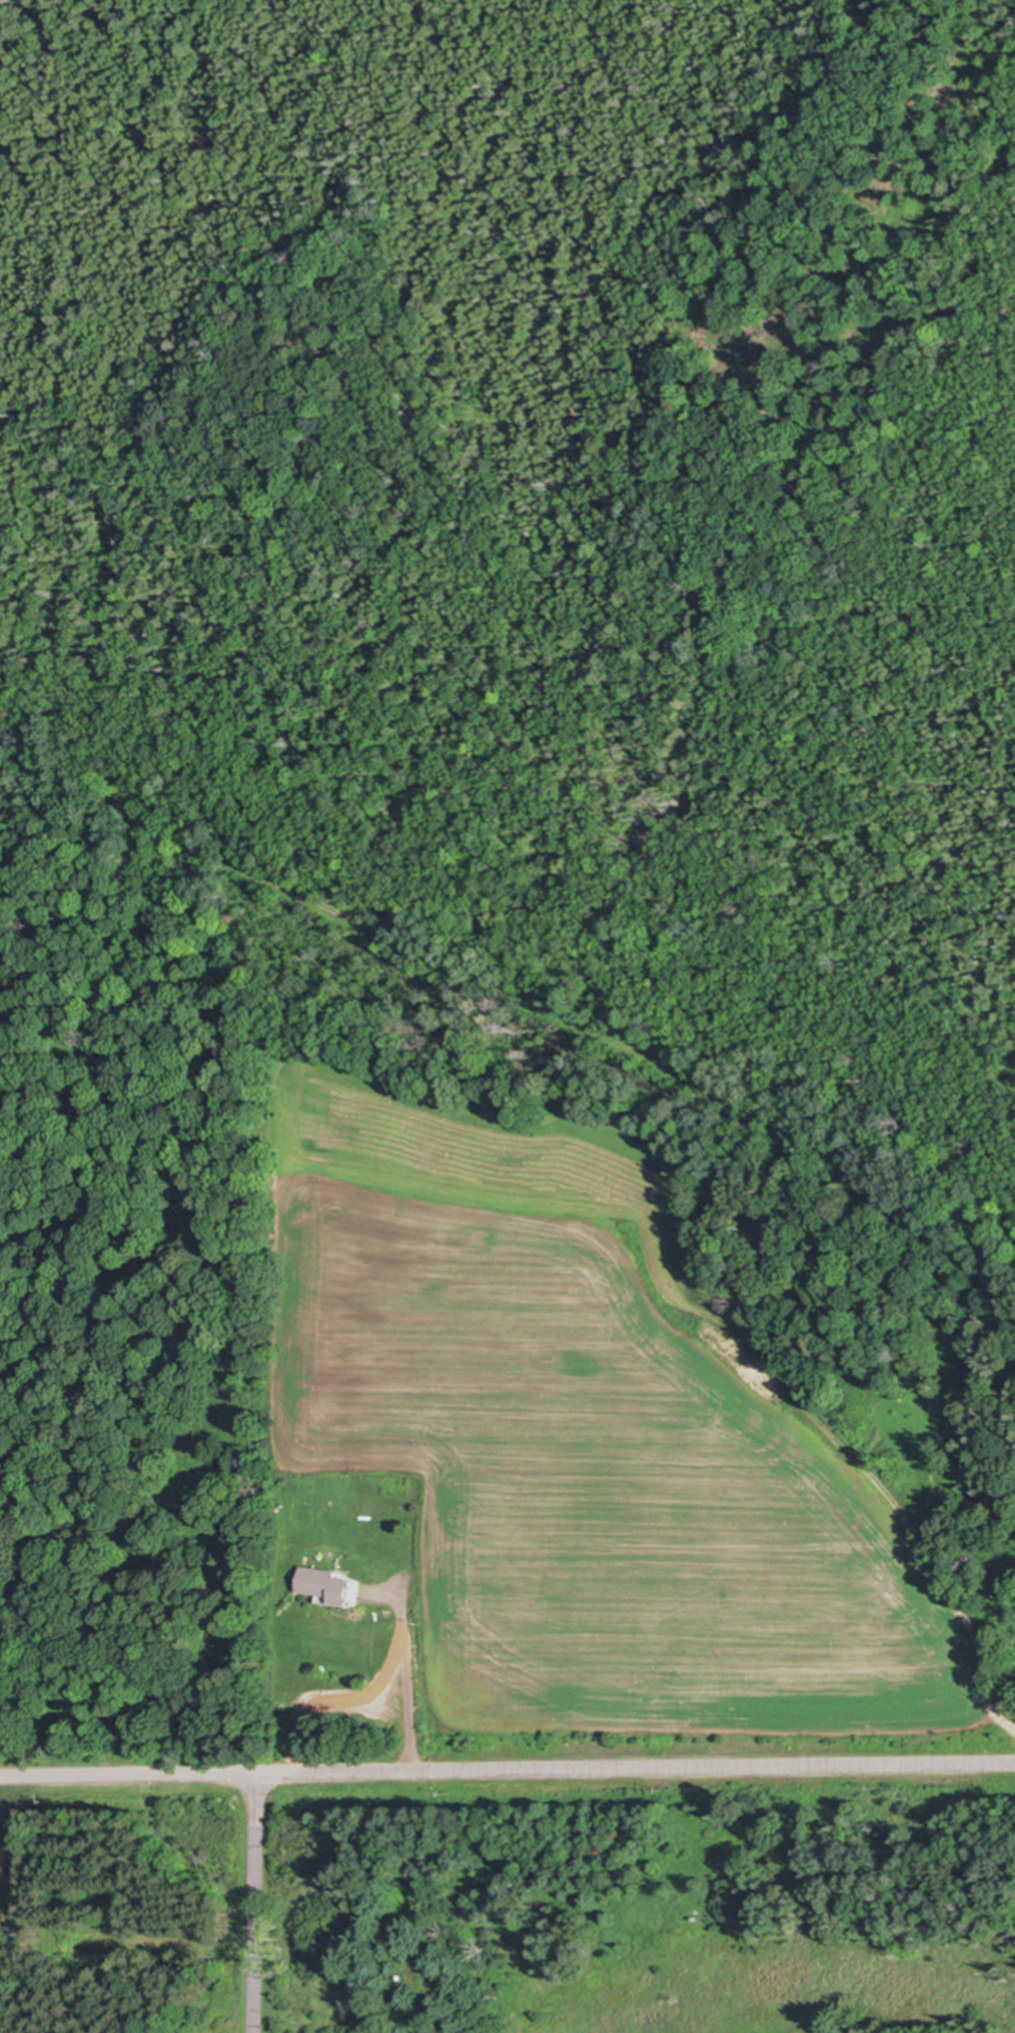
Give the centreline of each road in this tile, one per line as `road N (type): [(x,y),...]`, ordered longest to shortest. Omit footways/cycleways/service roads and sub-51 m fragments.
road 1 (residential): [(0,1779),(1014,1764)]
road 2 (residential): [(253,2032),(256,1772)]

